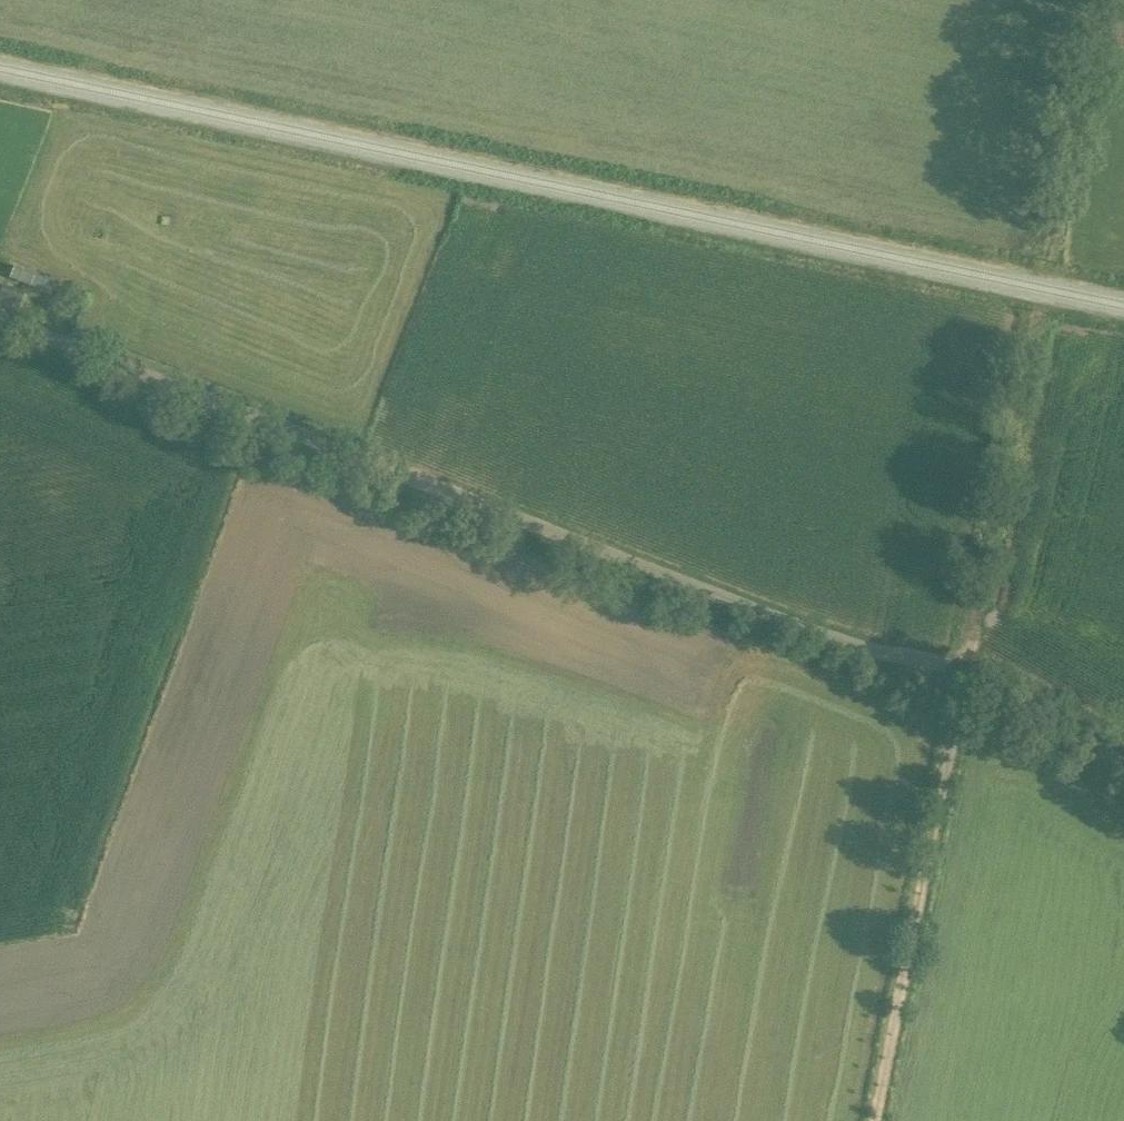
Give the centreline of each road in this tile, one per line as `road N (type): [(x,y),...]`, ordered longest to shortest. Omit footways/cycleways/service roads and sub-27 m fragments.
road 1 (unclassified): [(0,342),(956,708),(962,681),(1123,771)]

